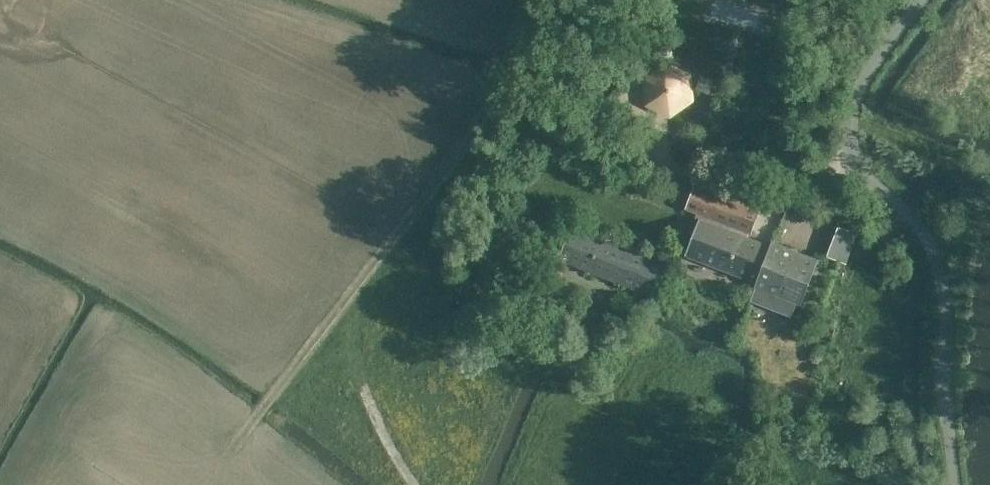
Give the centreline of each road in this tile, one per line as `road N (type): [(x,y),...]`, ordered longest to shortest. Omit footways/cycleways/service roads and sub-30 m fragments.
road 1 (unclassified): [(957,484),(938,288),(925,245),(848,150),(852,95),(922,0)]
road 2 (track): [(522,0),(507,66),(473,130),(255,417)]
road 3 (track): [(486,96),(233,0)]
road 4 (track): [(345,304),(366,388),(418,484)]

